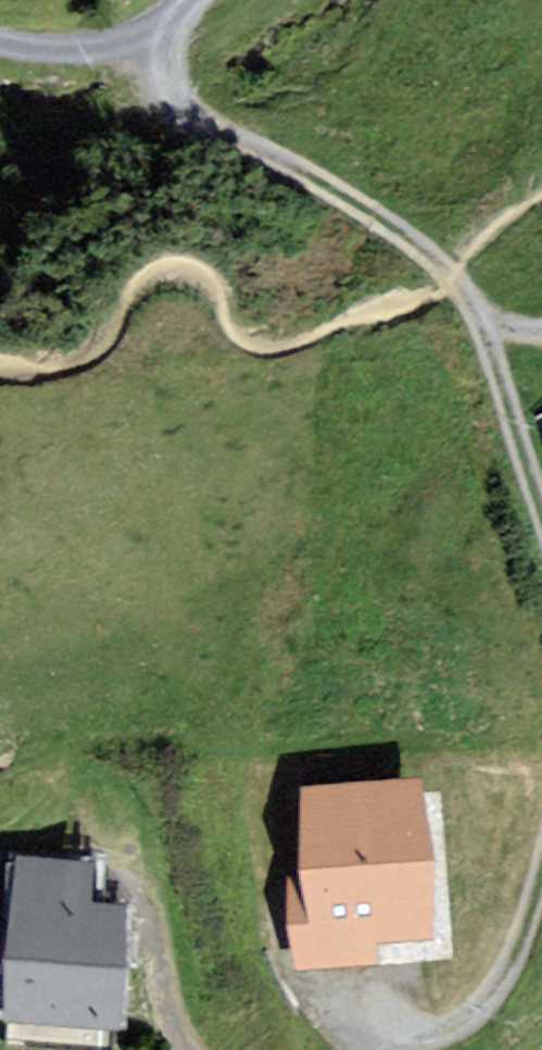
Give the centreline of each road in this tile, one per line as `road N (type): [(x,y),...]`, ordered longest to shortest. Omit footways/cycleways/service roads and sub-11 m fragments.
road 1 (track): [(541,508),(472,309),(450,273),(401,231),(218,130),(175,89),(153,35),(199,0)]
road 2 (track): [(406,1049),(465,1020),(495,992),(541,887)]
road 3 (track): [(118,868),(144,895),(173,1025),(192,1049)]
road 4 (track): [(0,42),(71,50),(153,35)]

